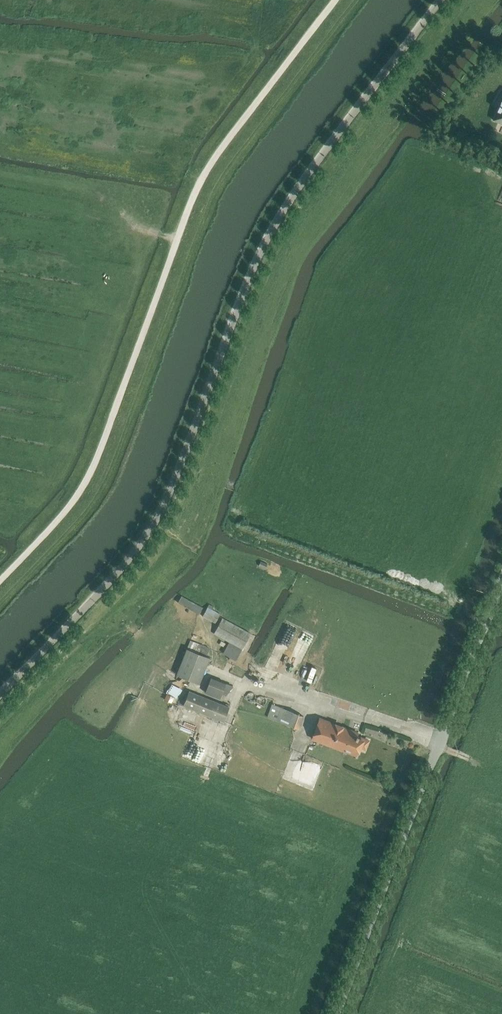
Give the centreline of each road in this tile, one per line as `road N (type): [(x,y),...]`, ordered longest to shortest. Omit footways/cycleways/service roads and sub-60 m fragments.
road 1 (unclassified): [(0,698),(151,533),(280,219),(444,0)]
road 2 (track): [(0,581),(69,508),(95,463),(208,169),(337,0)]
road 3 (unclassified): [(338,1013),(501,581)]

